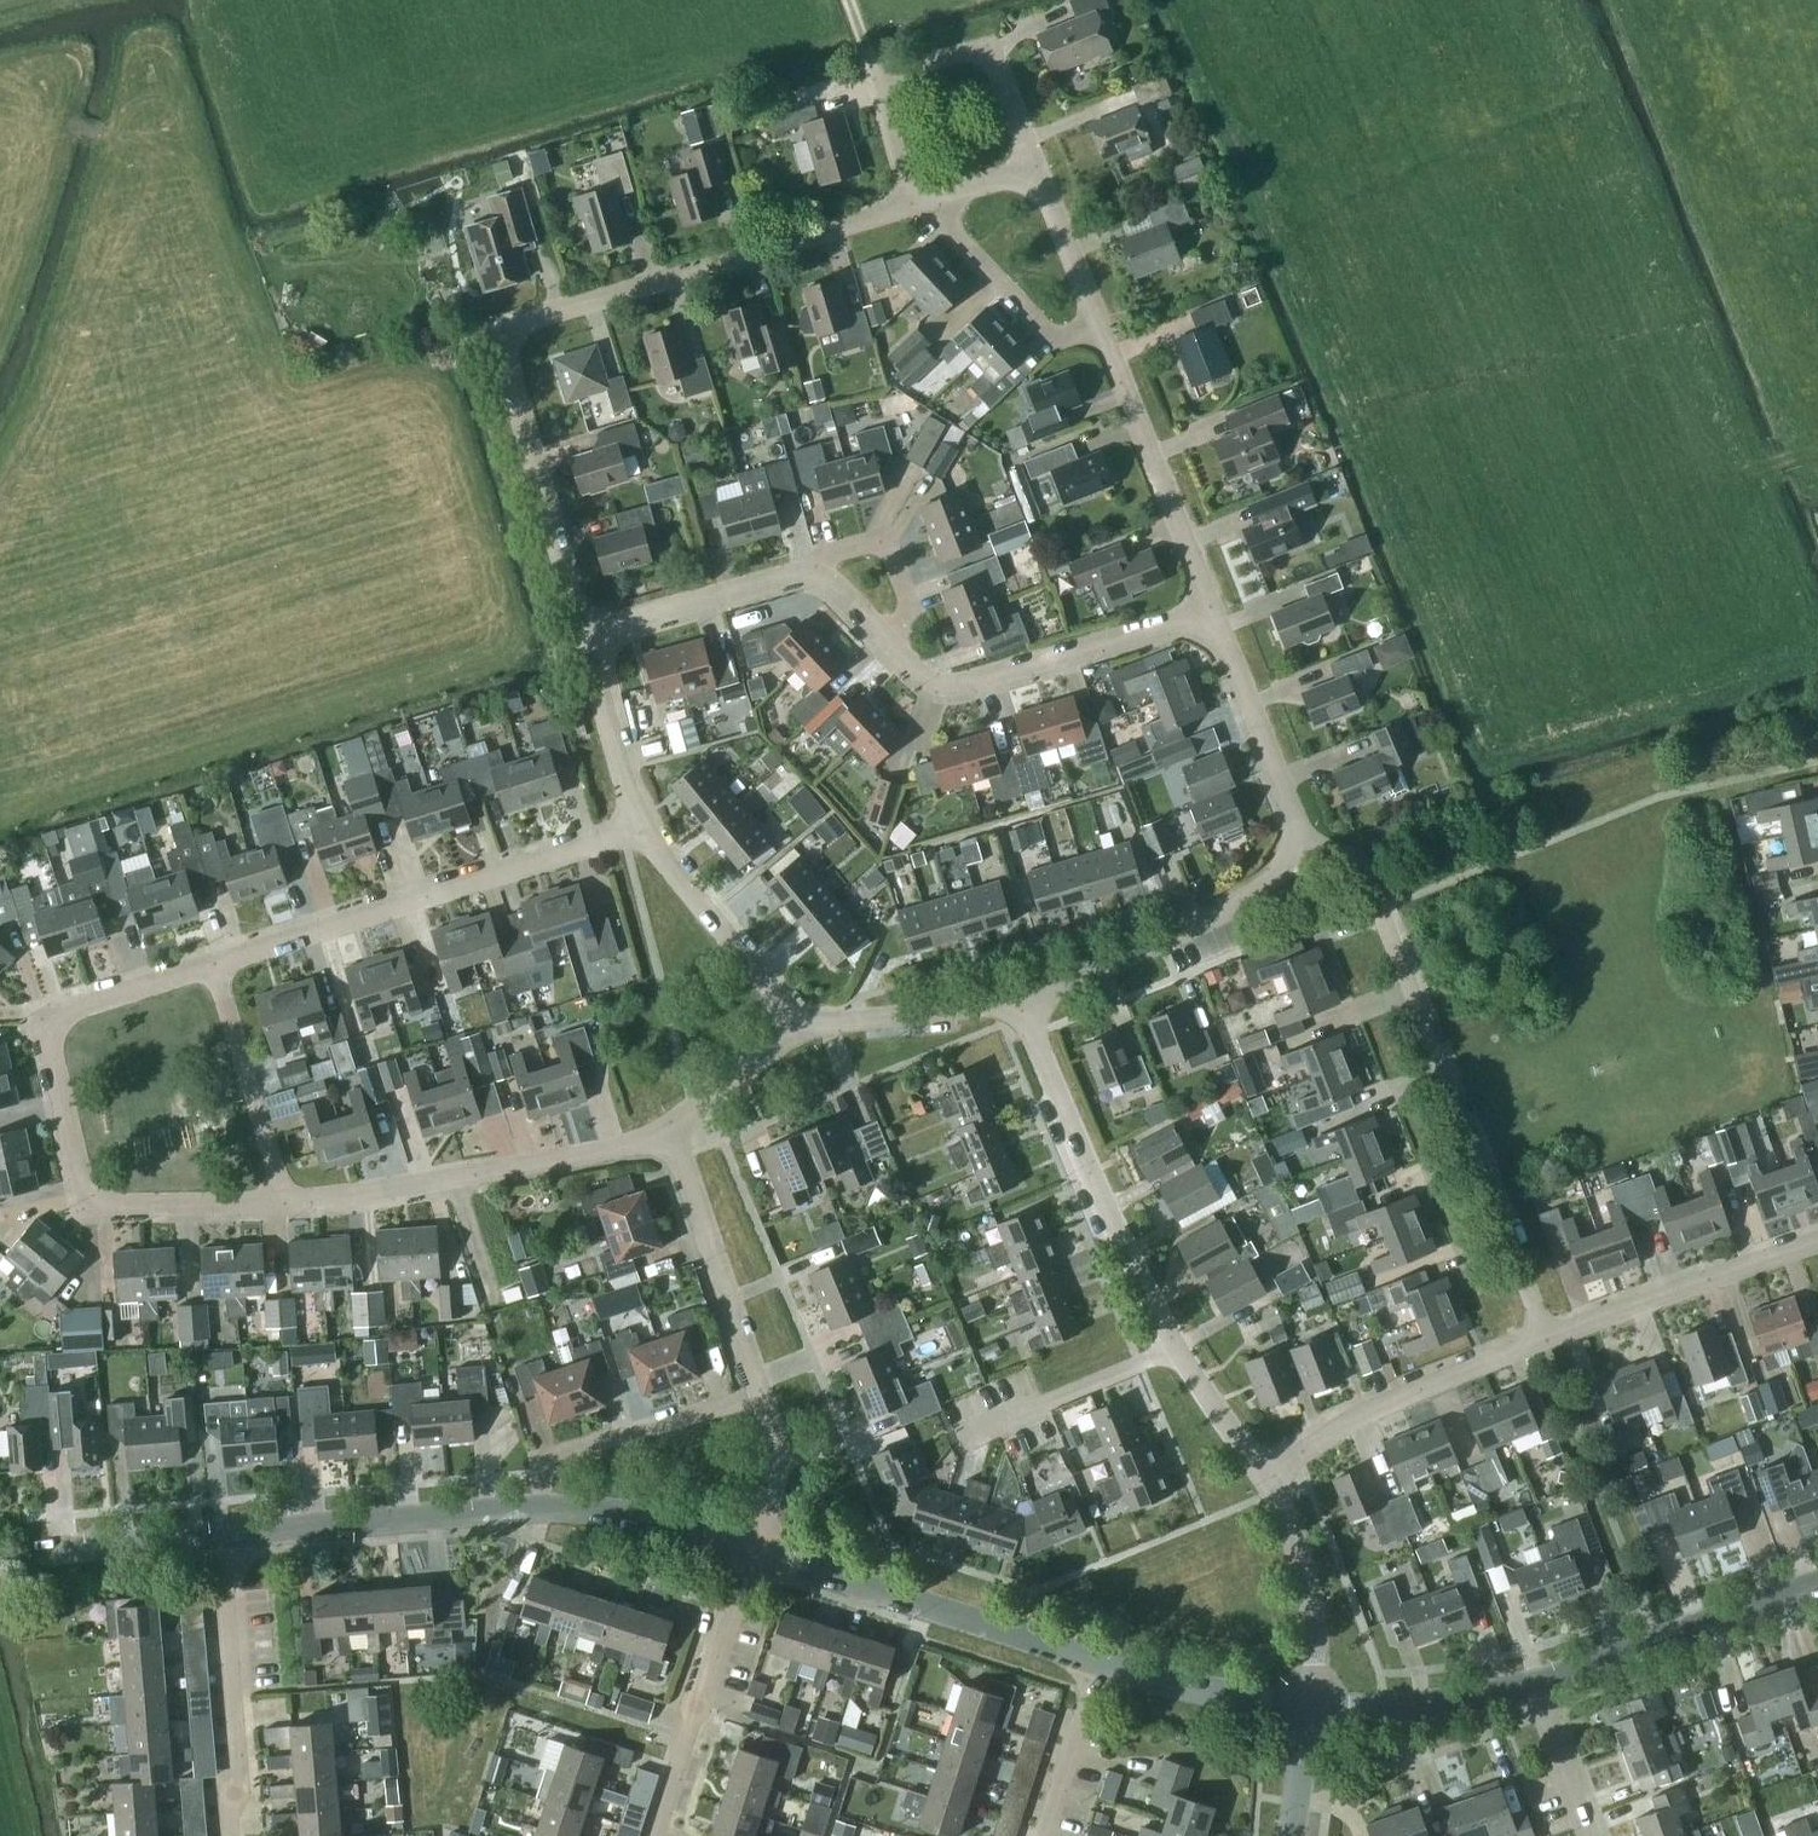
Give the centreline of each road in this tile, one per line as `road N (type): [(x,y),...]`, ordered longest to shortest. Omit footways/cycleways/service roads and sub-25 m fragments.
road 1 (residential): [(912,204),(528,318),(509,332),(506,356),(583,631)]
road 2 (residential): [(1546,1336),(1365,871),(1344,851),(1295,838)]
road 3 (residential): [(285,1201),(110,1204),(82,1181),(50,1044),(56,1021),(73,1007),(213,962)]
road 4 (residential): [(1264,1475),(1132,1261),(1020,999)]
road 5 (residential): [(213,962),(645,825)]
road 6 (residential): [(665,1128),(628,1143),(285,1201)]
road 7 (residential): [(1036,167),(997,61),(985,51),(875,76),(912,204)]
road 8 (residential): [(749,1548),(1099,1660)]
road 9 (residential): [(885,638),(925,678),(958,684),(1213,608)]
road 10 (residential): [(1020,999),(1266,886),(1295,838)]
road 11 (residential): [(221,1533),(542,1506)]
road 12 (residential): [(1264,1475),(1371,1408),(1546,1336)]
road 13 (residential): [(1213,608),(1100,324)]
road 14 (residential): [(232,1835),(240,1767),(221,1533)]
road 15 (residential): [(656,1835),(749,1548)]
road 16 (residential): [(1535,1681),(1817,1582)]
road 17 (residential): [(1546,1336),(1817,1241)]
road 18 (residential): [(762,1393),(665,1128)]
road 19 (residential): [(542,1506),(543,1468),(557,1453),(762,1393)]
road 20 (residential): [(285,1201),(213,962)]
road 21 (residential): [(583,631),(790,573),(821,574)]
road 22 (residential): [(1295,838),(1292,806),(1213,608)]
road 23 (residential): [(645,825),(798,1014)]
road 24 (residential): [(1308,1706),(1315,1639),(1309,1582),(1295,1531),(1264,1475)]
road 25 (residential): [(1100,324),(1061,335),(1044,329),(954,232),(937,197)]
road 26 (residential): [(1308,1706),(1445,1701),(1535,1681)]
road 27 (residential): [(798,1014),(839,1020),(1020,999)]
road 28 (residential): [(1099,1660),(1226,1695),(1308,1706)]
road 29 (residential): [(542,1506),(641,1515),(749,1548)]
road 30 (residential): [(583,631),(645,825)]
road 31 (residential): [(32,1550),(221,1533)]
road 32 (residential): [(1043,1835),(1099,1660)]
road 33 (residential): [(885,638),(909,607),(889,549),(871,542),(842,549),(821,574)]
road 34 (residential): [(798,1014),(769,1048),(665,1128)]
road 35 (residential): [(1100,324),(1036,167)]
road 36 (residential): [(1535,1681),(1590,1835)]
road 37 (residential): [(749,1548),(777,1465),(762,1393)]
road 38 (residential): [(1290,1835),(1308,1706)]

